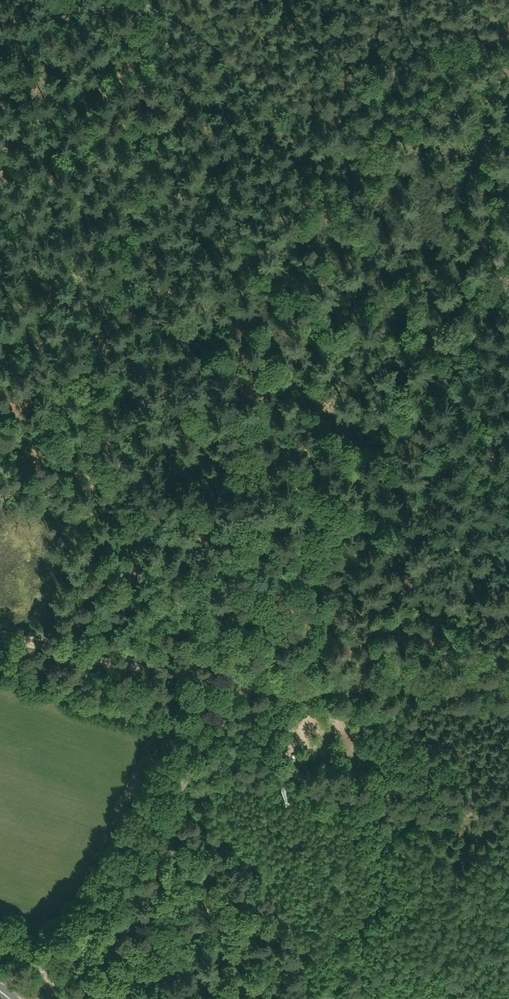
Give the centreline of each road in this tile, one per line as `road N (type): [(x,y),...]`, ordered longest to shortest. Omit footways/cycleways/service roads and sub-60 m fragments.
road 1 (unclassified): [(237,678),(186,559),(92,438),(84,398),(131,165),(147,0)]
road 2 (track): [(508,273),(253,675),(238,686)]
road 3 (track): [(148,0),(263,105),(322,125),(364,117),(448,61),(508,48)]
road 4 (unclassified): [(47,998),(201,758),(238,686)]
road 5 (track): [(238,686),(508,683)]
road 6 (track): [(0,638),(238,686)]
road 7 (track): [(284,687),(292,737),(372,739)]

